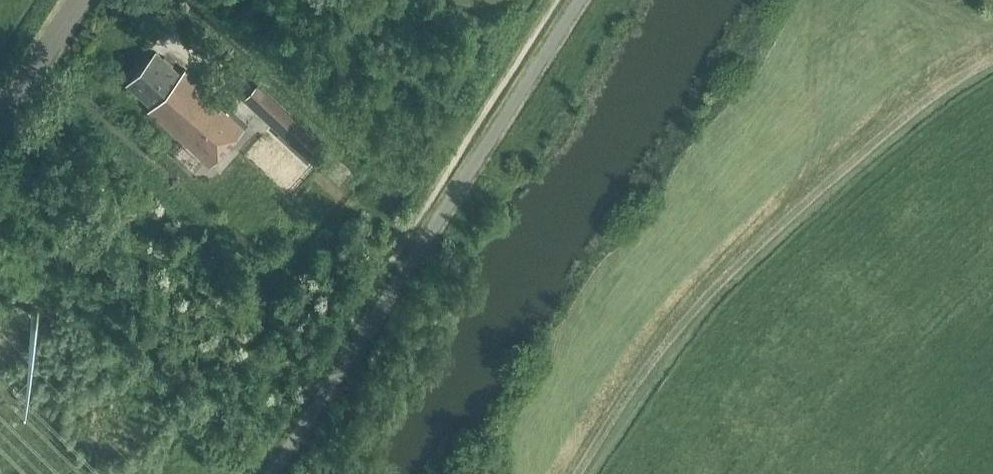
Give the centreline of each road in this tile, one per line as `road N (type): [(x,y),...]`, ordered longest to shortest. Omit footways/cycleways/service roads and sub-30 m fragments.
road 1 (tertiary): [(0,130),(84,0)]

